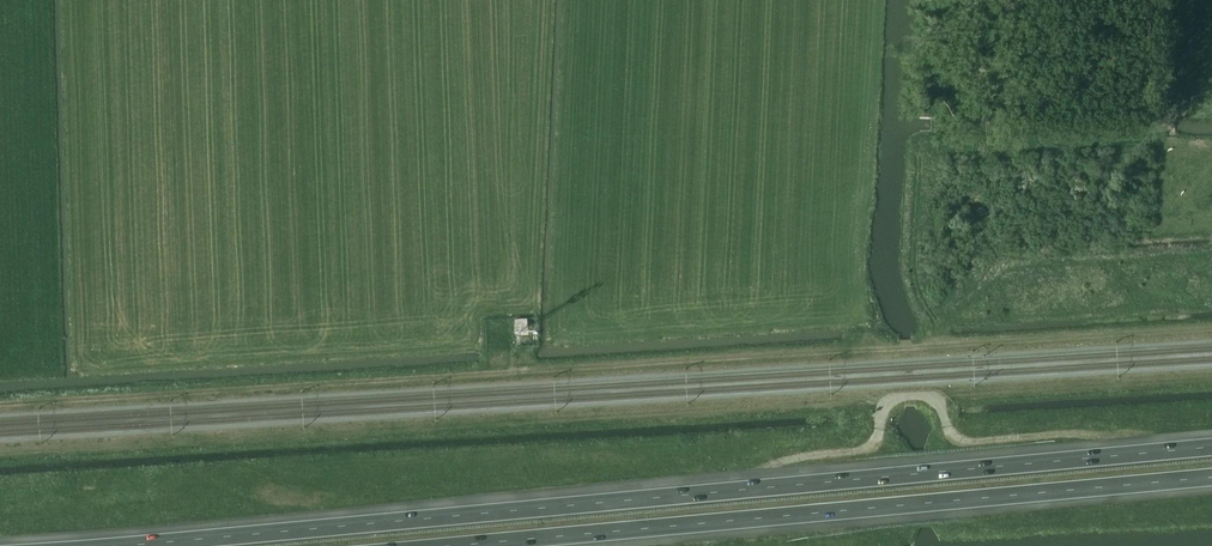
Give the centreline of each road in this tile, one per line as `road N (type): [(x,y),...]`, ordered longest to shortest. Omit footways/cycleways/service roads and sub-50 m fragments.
road 1 (motorway): [(1211,449),(9,545)]
road 2 (motorway): [(440,545),(1211,479)]

